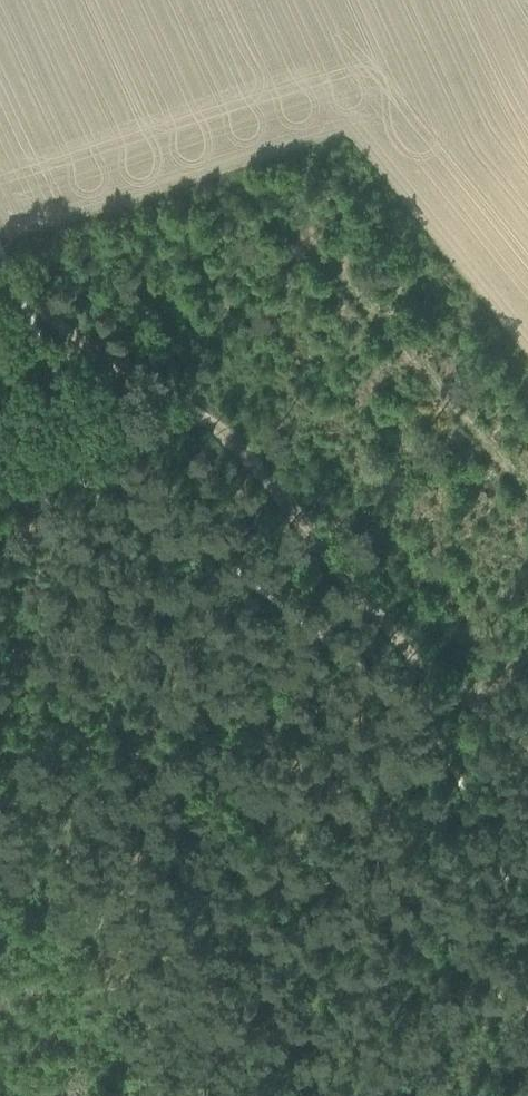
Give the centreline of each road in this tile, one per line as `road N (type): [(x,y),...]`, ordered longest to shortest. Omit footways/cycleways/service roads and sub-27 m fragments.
road 1 (track): [(370,599),(239,444),(92,343),(0,254)]
road 2 (track): [(370,599),(204,725),(178,796),(0,909)]
road 3 (track): [(527,496),(316,254),(237,185)]
road 4 (track): [(527,744),(432,674),(370,599)]

